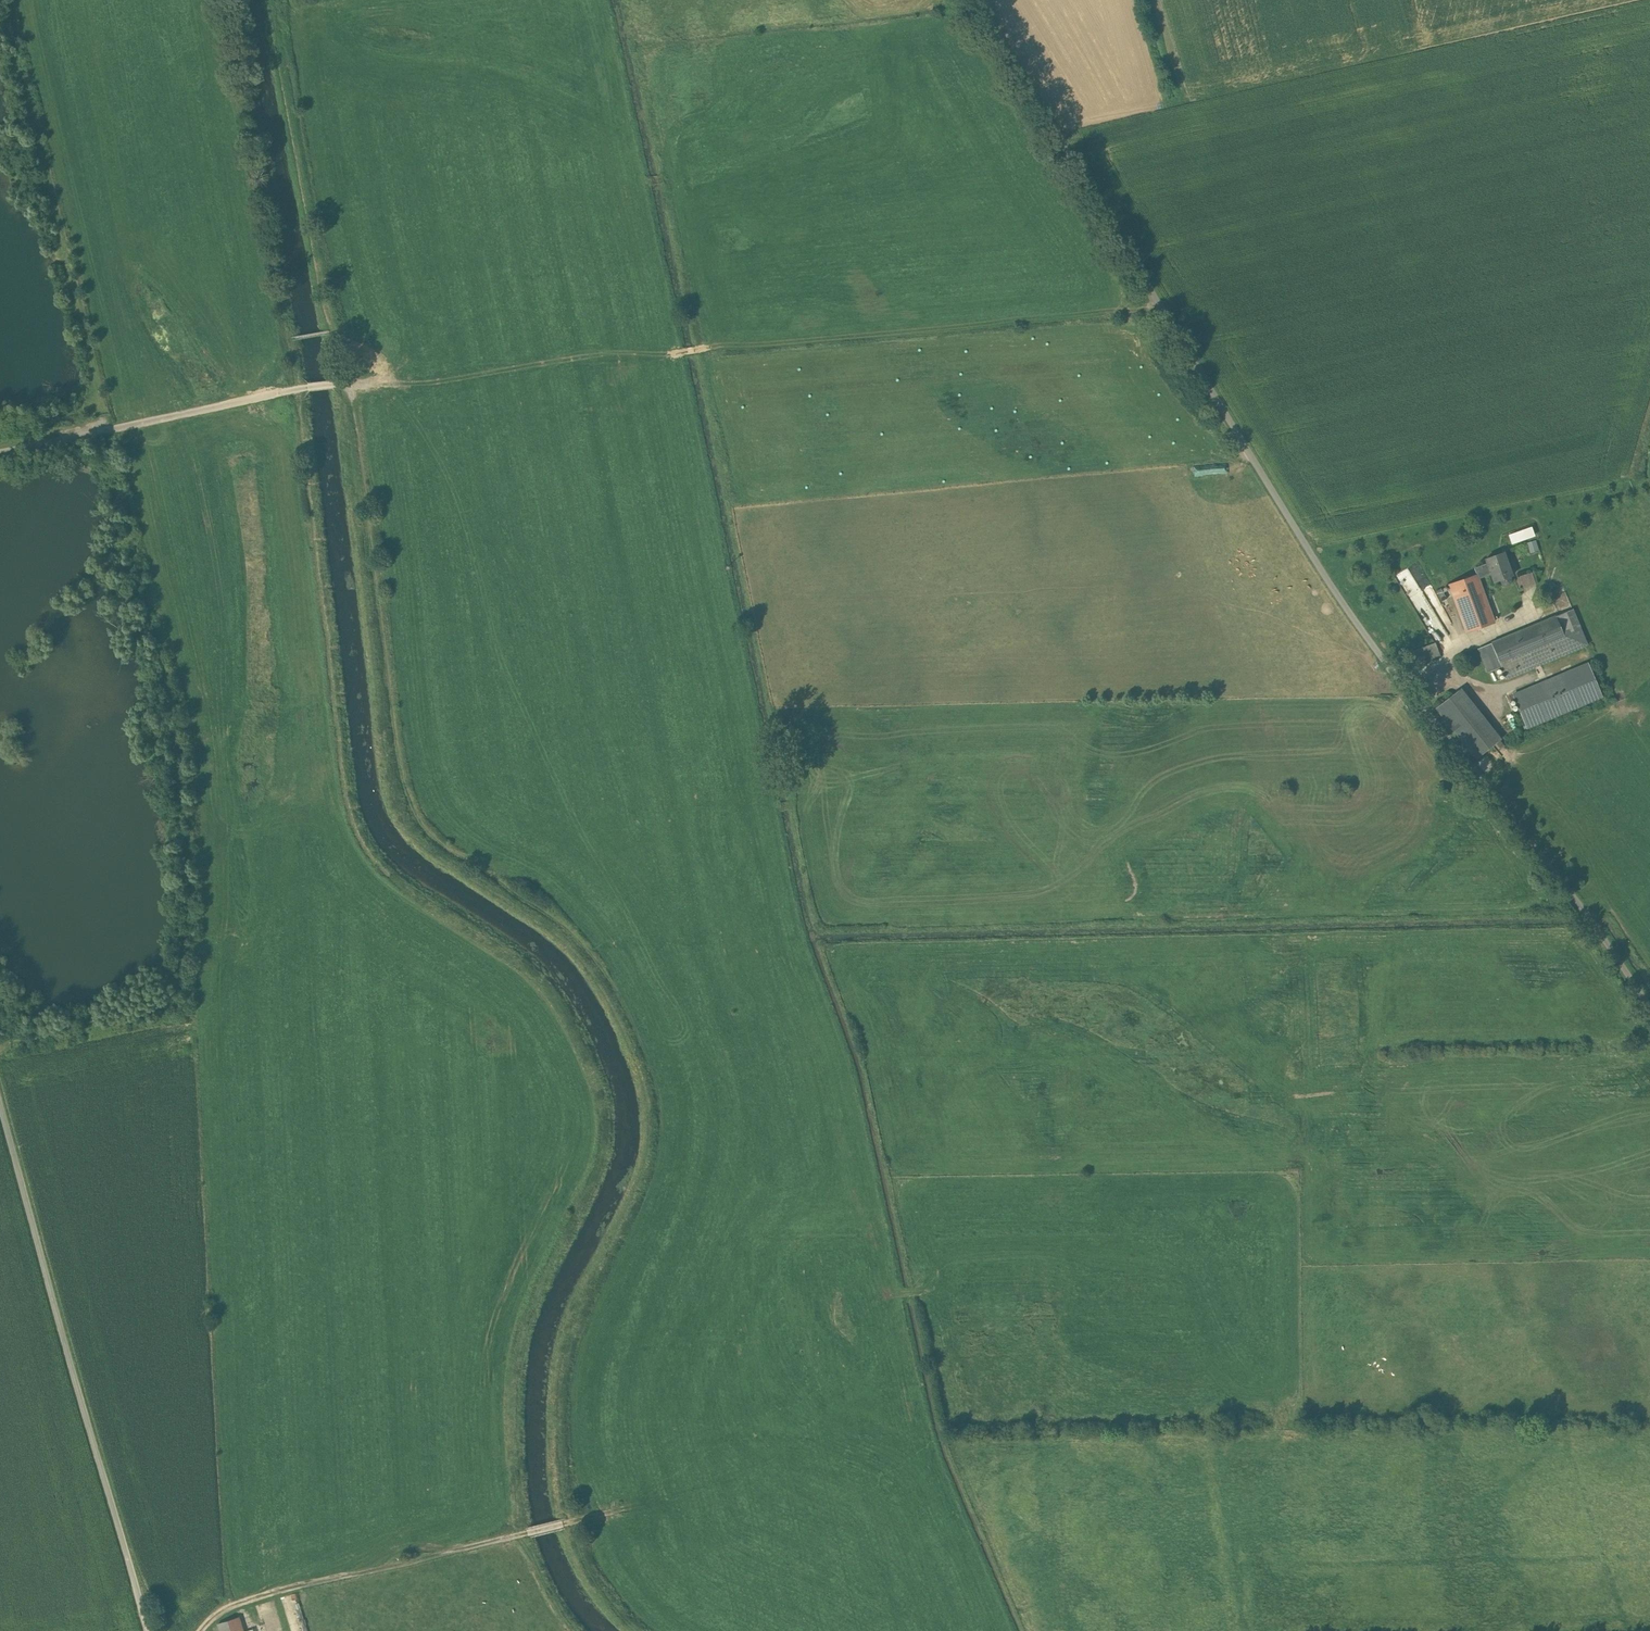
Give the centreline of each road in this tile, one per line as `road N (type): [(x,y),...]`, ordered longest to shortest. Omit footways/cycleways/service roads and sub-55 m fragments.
road 1 (track): [(350,384),(408,802),(440,844),(566,929),(623,1002),(659,1094),(663,1135),(645,1200)]
road 2 (track): [(1383,658),(1324,576),(974,0)]
road 3 (unclassified): [(150,1630),(0,1099)]
road 4 (track): [(203,1630),(225,1606),(632,1507)]
road 5 (track): [(104,430),(7,0)]
road 6 (residential): [(1649,1008),(1585,912),(1383,658)]
road 7 (track): [(1159,307),(726,349)]
road 8 (track): [(338,384),(726,349)]
road 9 (track): [(0,454),(298,389)]

